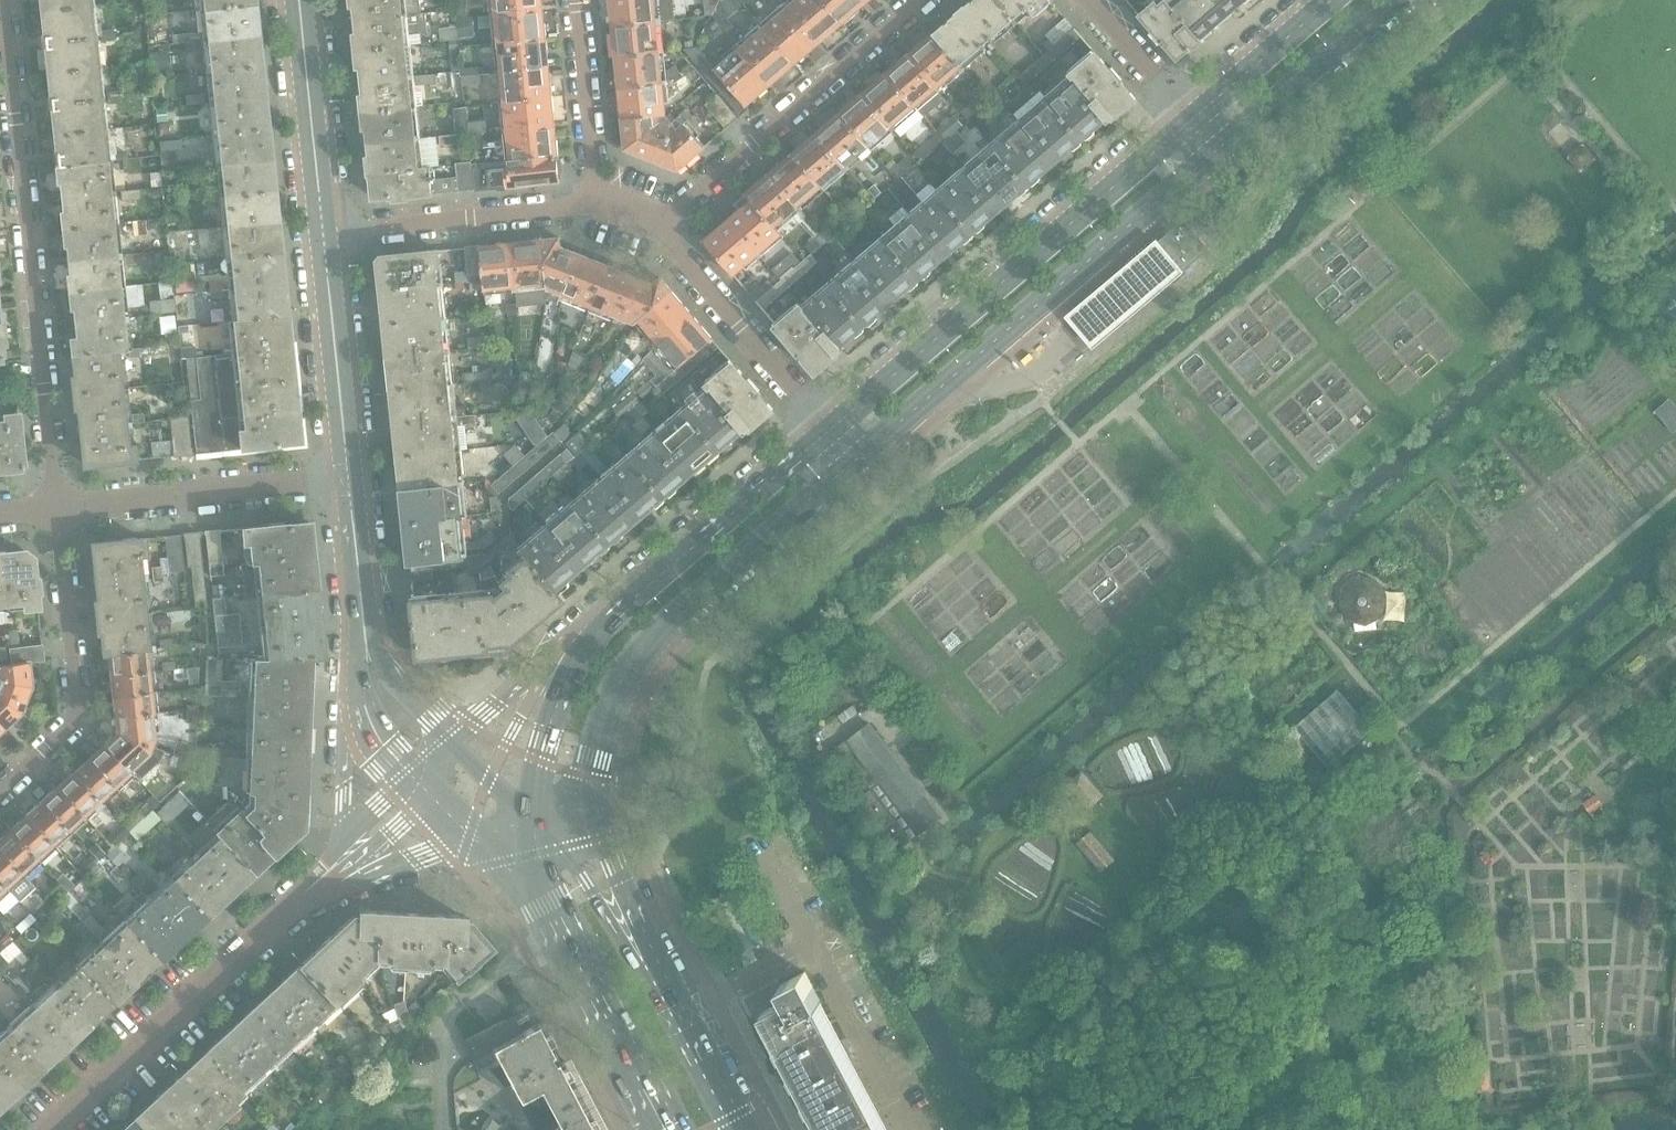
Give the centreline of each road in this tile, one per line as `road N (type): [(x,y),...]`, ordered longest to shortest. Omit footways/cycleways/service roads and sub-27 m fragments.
road 1 (residential): [(55,509),(4,0)]
road 2 (secondary): [(855,459),(1218,148)]
road 3 (secondary): [(1192,119),(827,426)]
road 4 (secondary): [(588,779),(603,714),(660,623),(855,459)]
road 5 (residential): [(659,225),(921,0)]
road 6 (residential): [(49,1129),(291,905)]
road 7 (residential): [(0,791),(72,723),(76,706),(55,509)]
road 8 (residential): [(55,509),(347,482)]
road 9 (secondary): [(827,426),(619,609)]
road 10 (residential): [(321,231),(591,206)]
road 11 (residential): [(659,225),(827,426)]
road 12 (secondary): [(542,904),(663,1129)]
road 13 (tertiary): [(347,482),(321,231)]
road 14 (tertiary): [(321,231),(297,0)]
road 15 (secondary): [(619,609),(572,671),(538,761),(531,818)]
road 16 (secondary): [(1218,148),(1392,0)]
road 17 (tertiary): [(619,609),(547,650),(448,743)]
road 18 (secondary): [(740,1129),(647,938)]
road 19 (residential): [(571,0),(591,206)]
road 20 (secondary): [(1331,0),(1192,119)]
road 21 (secondary): [(647,938),(599,838),(588,779)]
road 22 (residential): [(333,886),(425,857),(496,850)]
road 23 (tertiary): [(448,743),(394,685),(361,613)]
road 24 (residential): [(1192,119),(1089,0)]
road 25 (tertiary): [(647,938),(609,917),(538,828)]
road 26 (residential): [(357,698),(340,846)]
road 27 (tertiary): [(361,613),(347,482)]
road 28 (residential): [(333,886),(425,796)]

